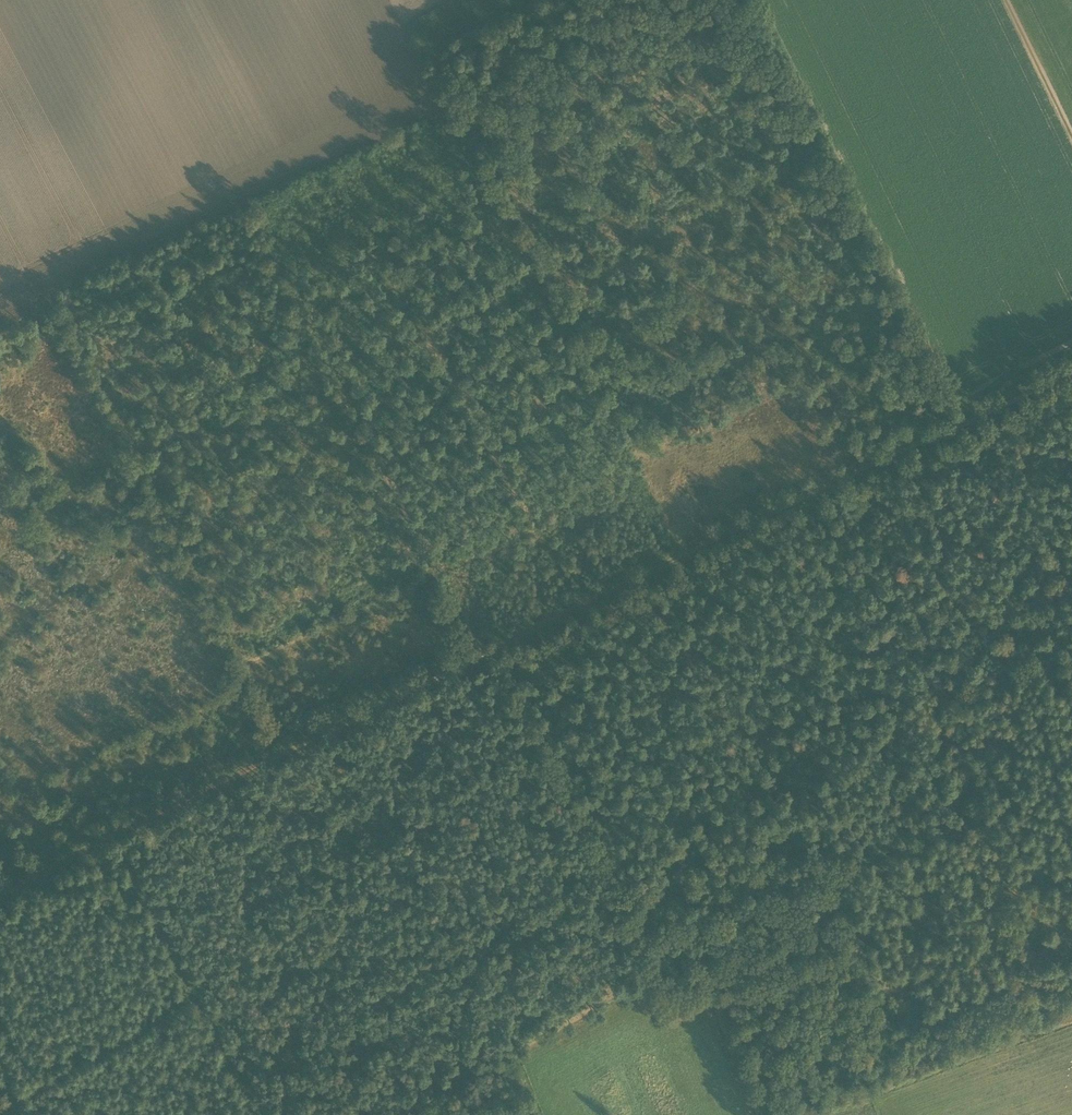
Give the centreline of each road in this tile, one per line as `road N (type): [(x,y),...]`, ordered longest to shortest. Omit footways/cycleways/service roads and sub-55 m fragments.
road 1 (track): [(1071,367),(0,893)]

